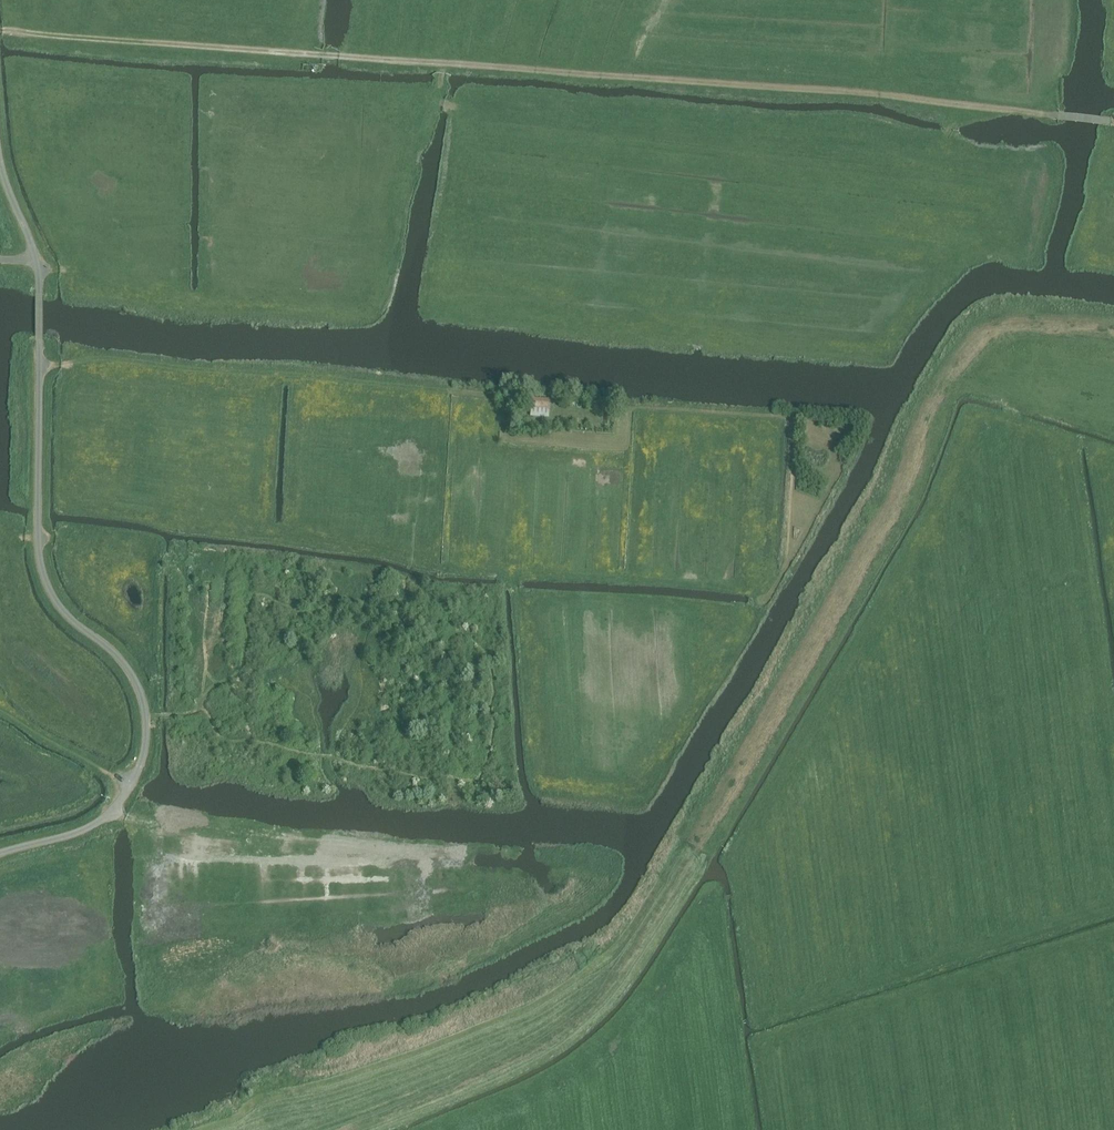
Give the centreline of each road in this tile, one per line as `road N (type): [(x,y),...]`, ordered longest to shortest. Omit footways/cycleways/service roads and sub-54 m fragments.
road 1 (track): [(1113,121),(876,93),(0,31)]
road 2 (track): [(0,852),(63,836),(119,803),(144,756),(147,717),(132,674),(66,617),(43,569),(41,274),(0,163)]

